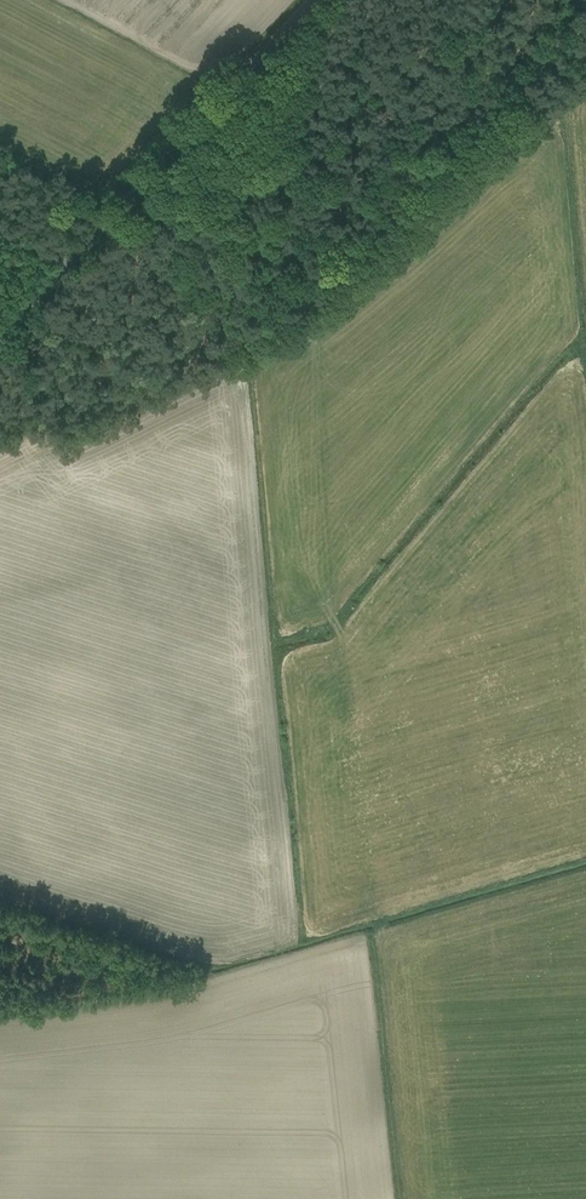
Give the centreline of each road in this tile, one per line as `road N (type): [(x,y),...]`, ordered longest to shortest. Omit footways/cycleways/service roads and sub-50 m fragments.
road 1 (unclassified): [(1,339),(313,0)]

